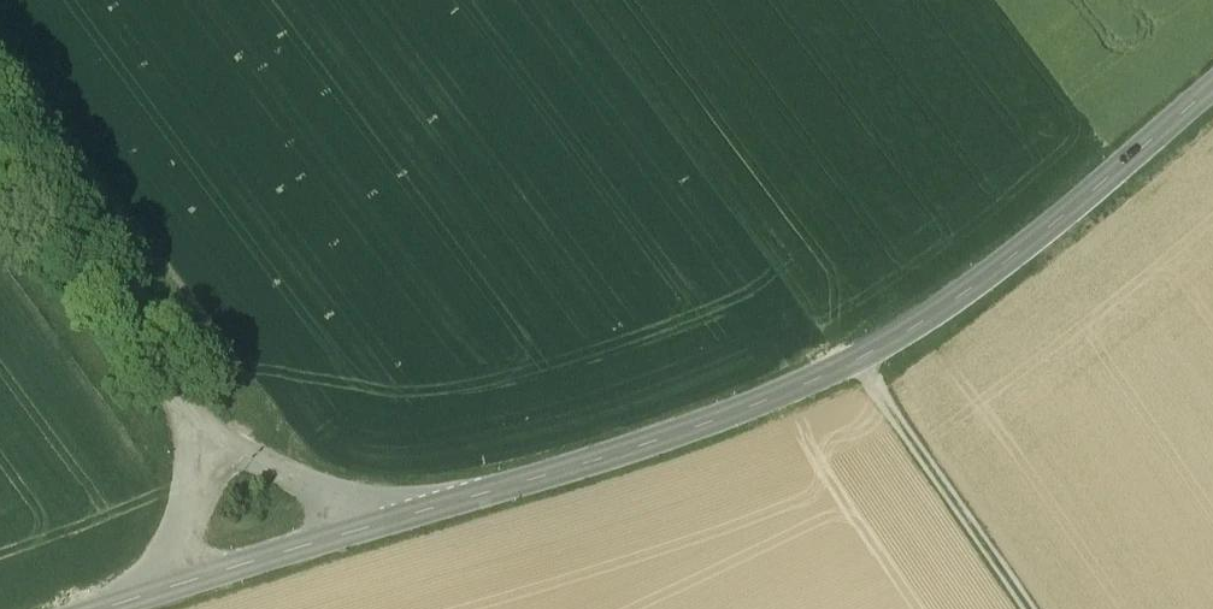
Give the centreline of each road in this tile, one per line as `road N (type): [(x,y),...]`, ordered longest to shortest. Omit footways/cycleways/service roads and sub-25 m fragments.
road 1 (secondary): [(370,532),(635,452),(839,376),(929,325),(1023,257),(1212,96)]
road 2 (unclassified): [(0,171),(182,414)]
road 3 (track): [(859,364),(1027,608)]
road 4 (unclassified): [(182,414),(261,471),(361,512),(370,532)]
road 5 (secondary): [(169,593),(370,532)]
road 6 (unclassified): [(169,593),(160,563),(187,453),(182,414)]

